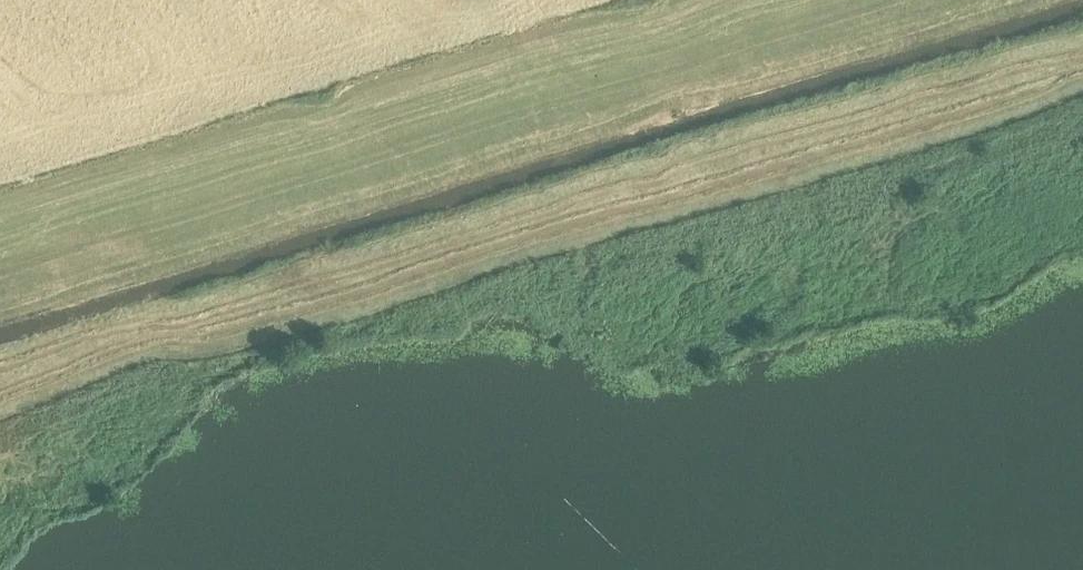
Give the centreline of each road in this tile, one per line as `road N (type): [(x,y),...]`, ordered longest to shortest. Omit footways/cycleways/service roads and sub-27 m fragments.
road 1 (track): [(745,0),(0,232)]

